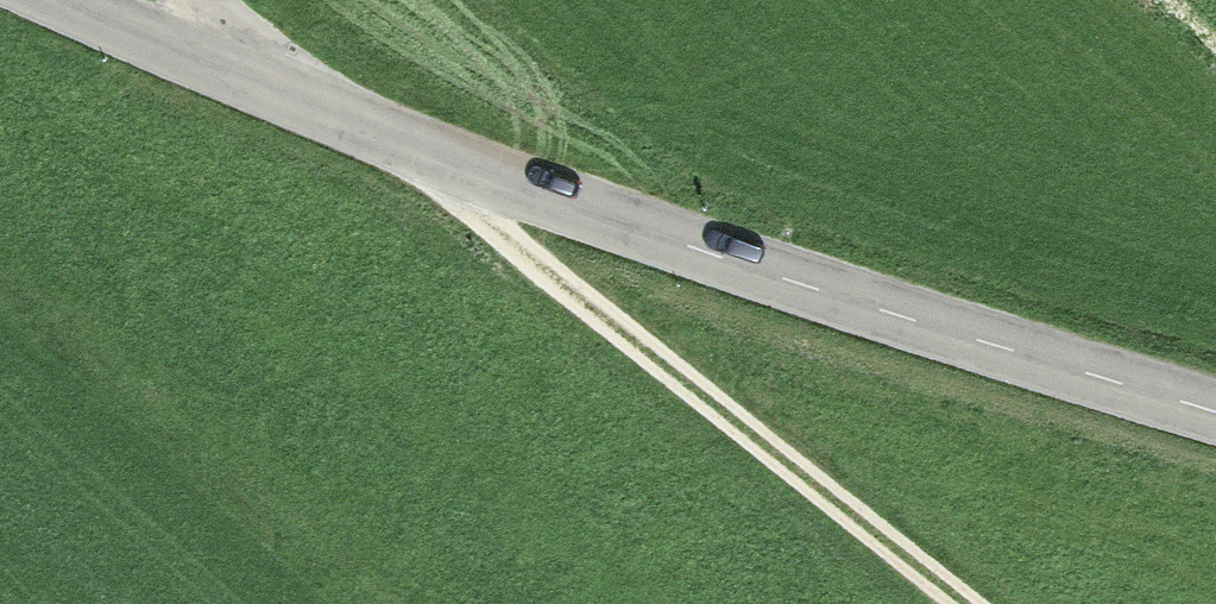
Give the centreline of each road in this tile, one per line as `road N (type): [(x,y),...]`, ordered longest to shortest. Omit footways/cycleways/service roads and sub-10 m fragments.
road 1 (secondary): [(293,95),(790,275),(1215,412)]
road 2 (track): [(424,147),(579,294),(970,603)]
road 3 (secondary): [(75,0),(293,95)]
road 4 (residential): [(293,95),(212,0)]

